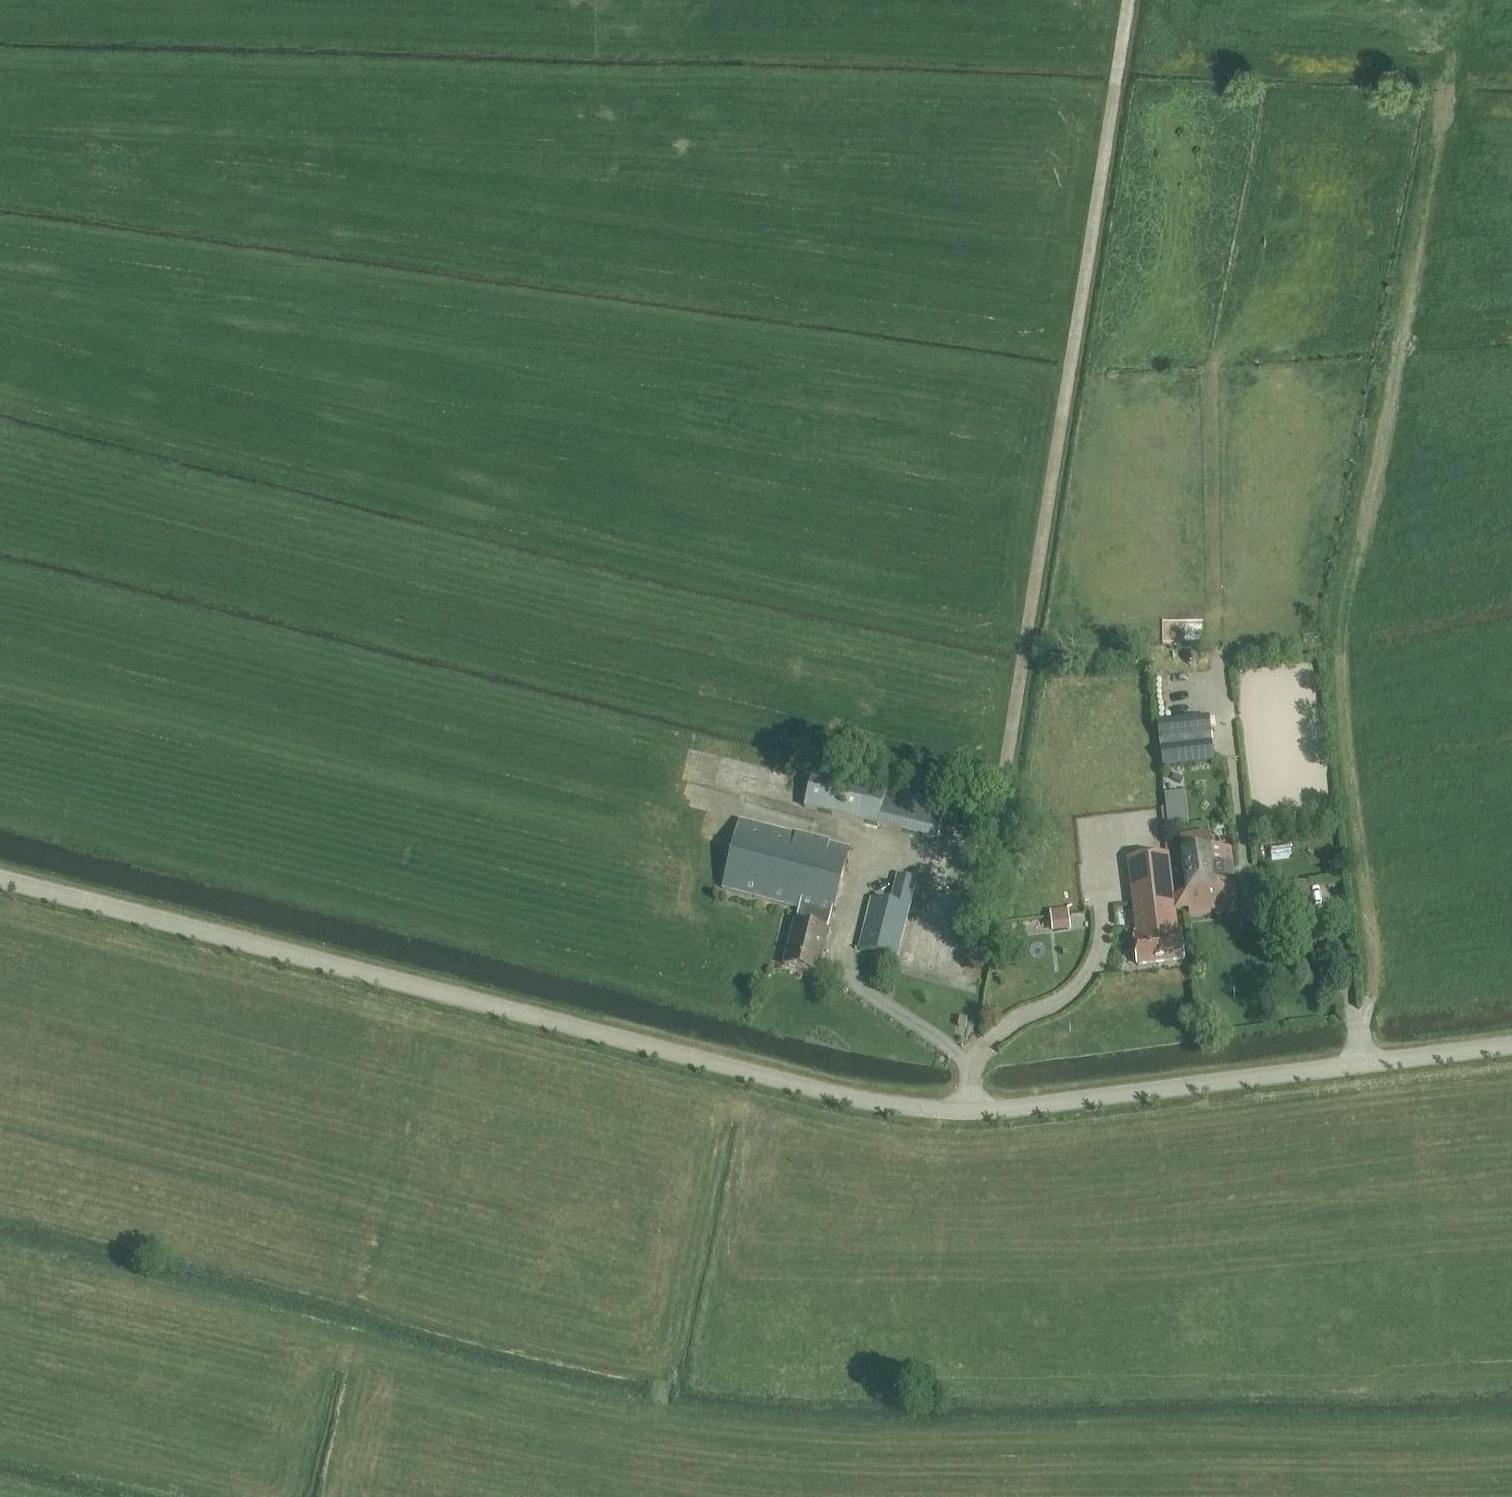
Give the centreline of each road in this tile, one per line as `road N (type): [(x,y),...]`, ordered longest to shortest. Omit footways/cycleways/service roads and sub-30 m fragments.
road 1 (unclassified): [(1511,1043),(1010,1106),(896,1104),(0,876)]

